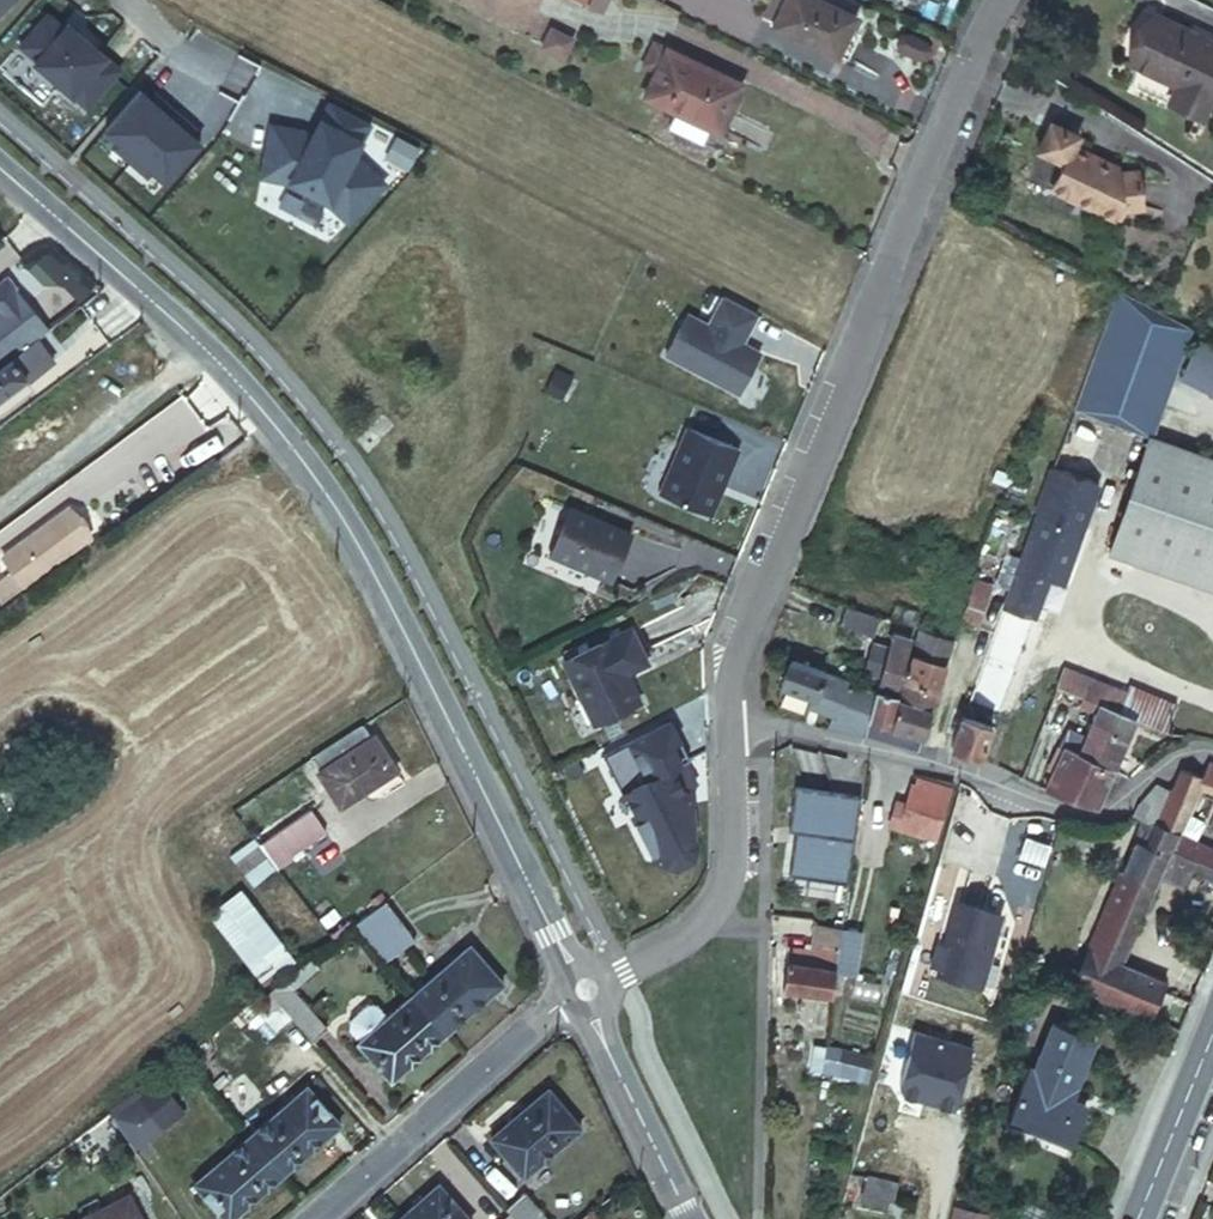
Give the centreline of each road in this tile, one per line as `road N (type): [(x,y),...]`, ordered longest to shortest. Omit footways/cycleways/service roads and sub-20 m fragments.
road 1 (residential): [(586,989),(339,515),(224,374),(0,167)]
road 2 (residential): [(736,725),(749,635),(857,378),(891,257),(1005,0)]
road 3 (unclassified): [(736,725),(935,763),(1100,820),(1157,766),(1190,746),(1212,750)]
road 4 (residential): [(586,989),(556,1006),(311,1218)]
road 5 (residential): [(586,989),(666,956),(711,920),(738,827),(736,725)]
road 6 (residential): [(690,1218),(586,989)]
road 7 (secondary): [(1212,1025),(1137,1218)]

